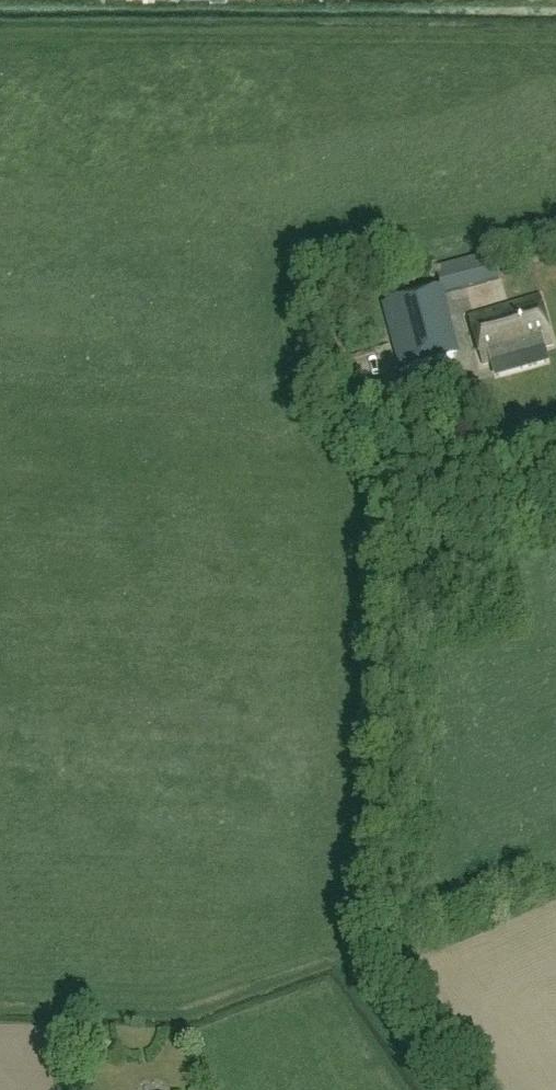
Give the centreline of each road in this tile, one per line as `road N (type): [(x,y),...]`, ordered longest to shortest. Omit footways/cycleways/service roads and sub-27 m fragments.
road 1 (track): [(447,1089),(374,984),(360,943),(385,475)]

